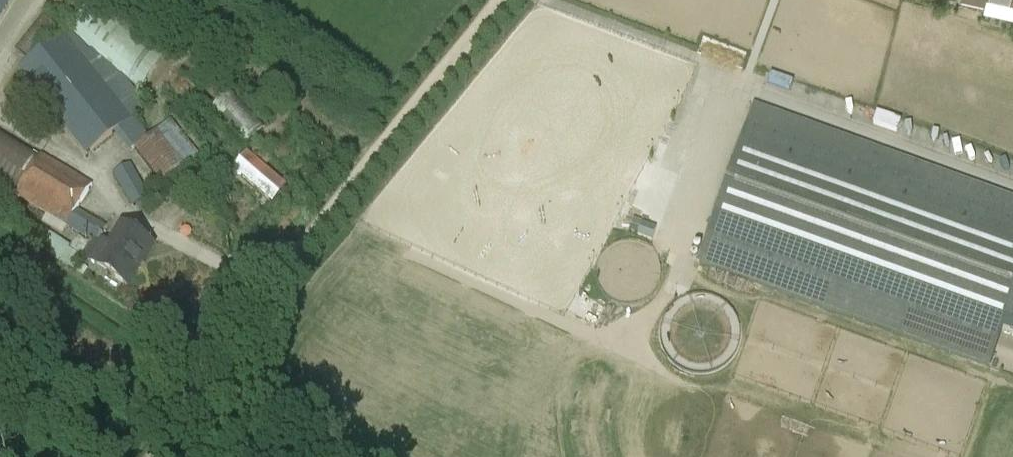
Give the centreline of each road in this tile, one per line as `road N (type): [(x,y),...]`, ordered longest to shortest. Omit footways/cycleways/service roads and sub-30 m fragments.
road 1 (track): [(504,0),(280,271)]

